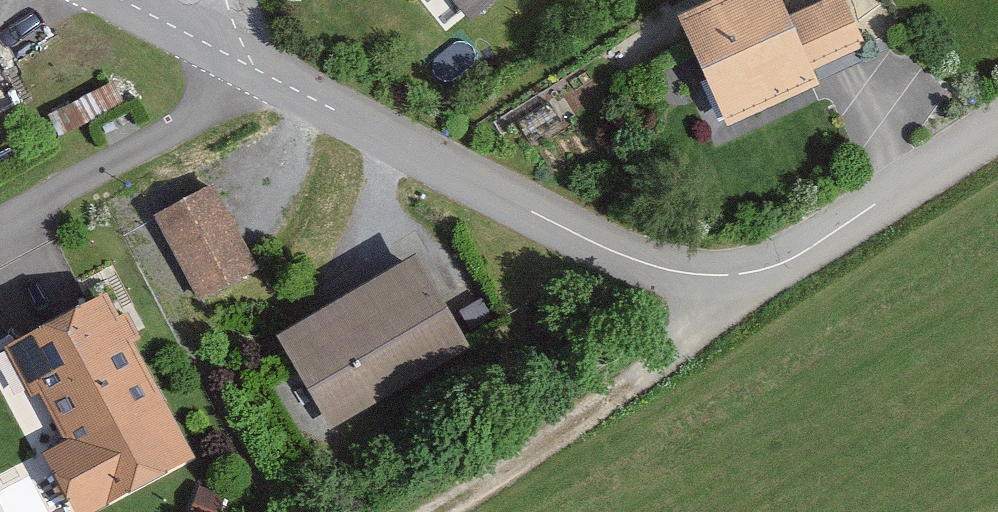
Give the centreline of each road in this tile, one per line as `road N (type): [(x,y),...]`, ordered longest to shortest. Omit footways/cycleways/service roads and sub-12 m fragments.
road 1 (residential): [(997,136),(811,256),(705,276),(602,244),(268,74)]
road 2 (track): [(705,276),(644,375),(428,511)]
road 3 (residential): [(268,74),(0,222)]
road 4 (residential): [(268,74),(156,18)]

